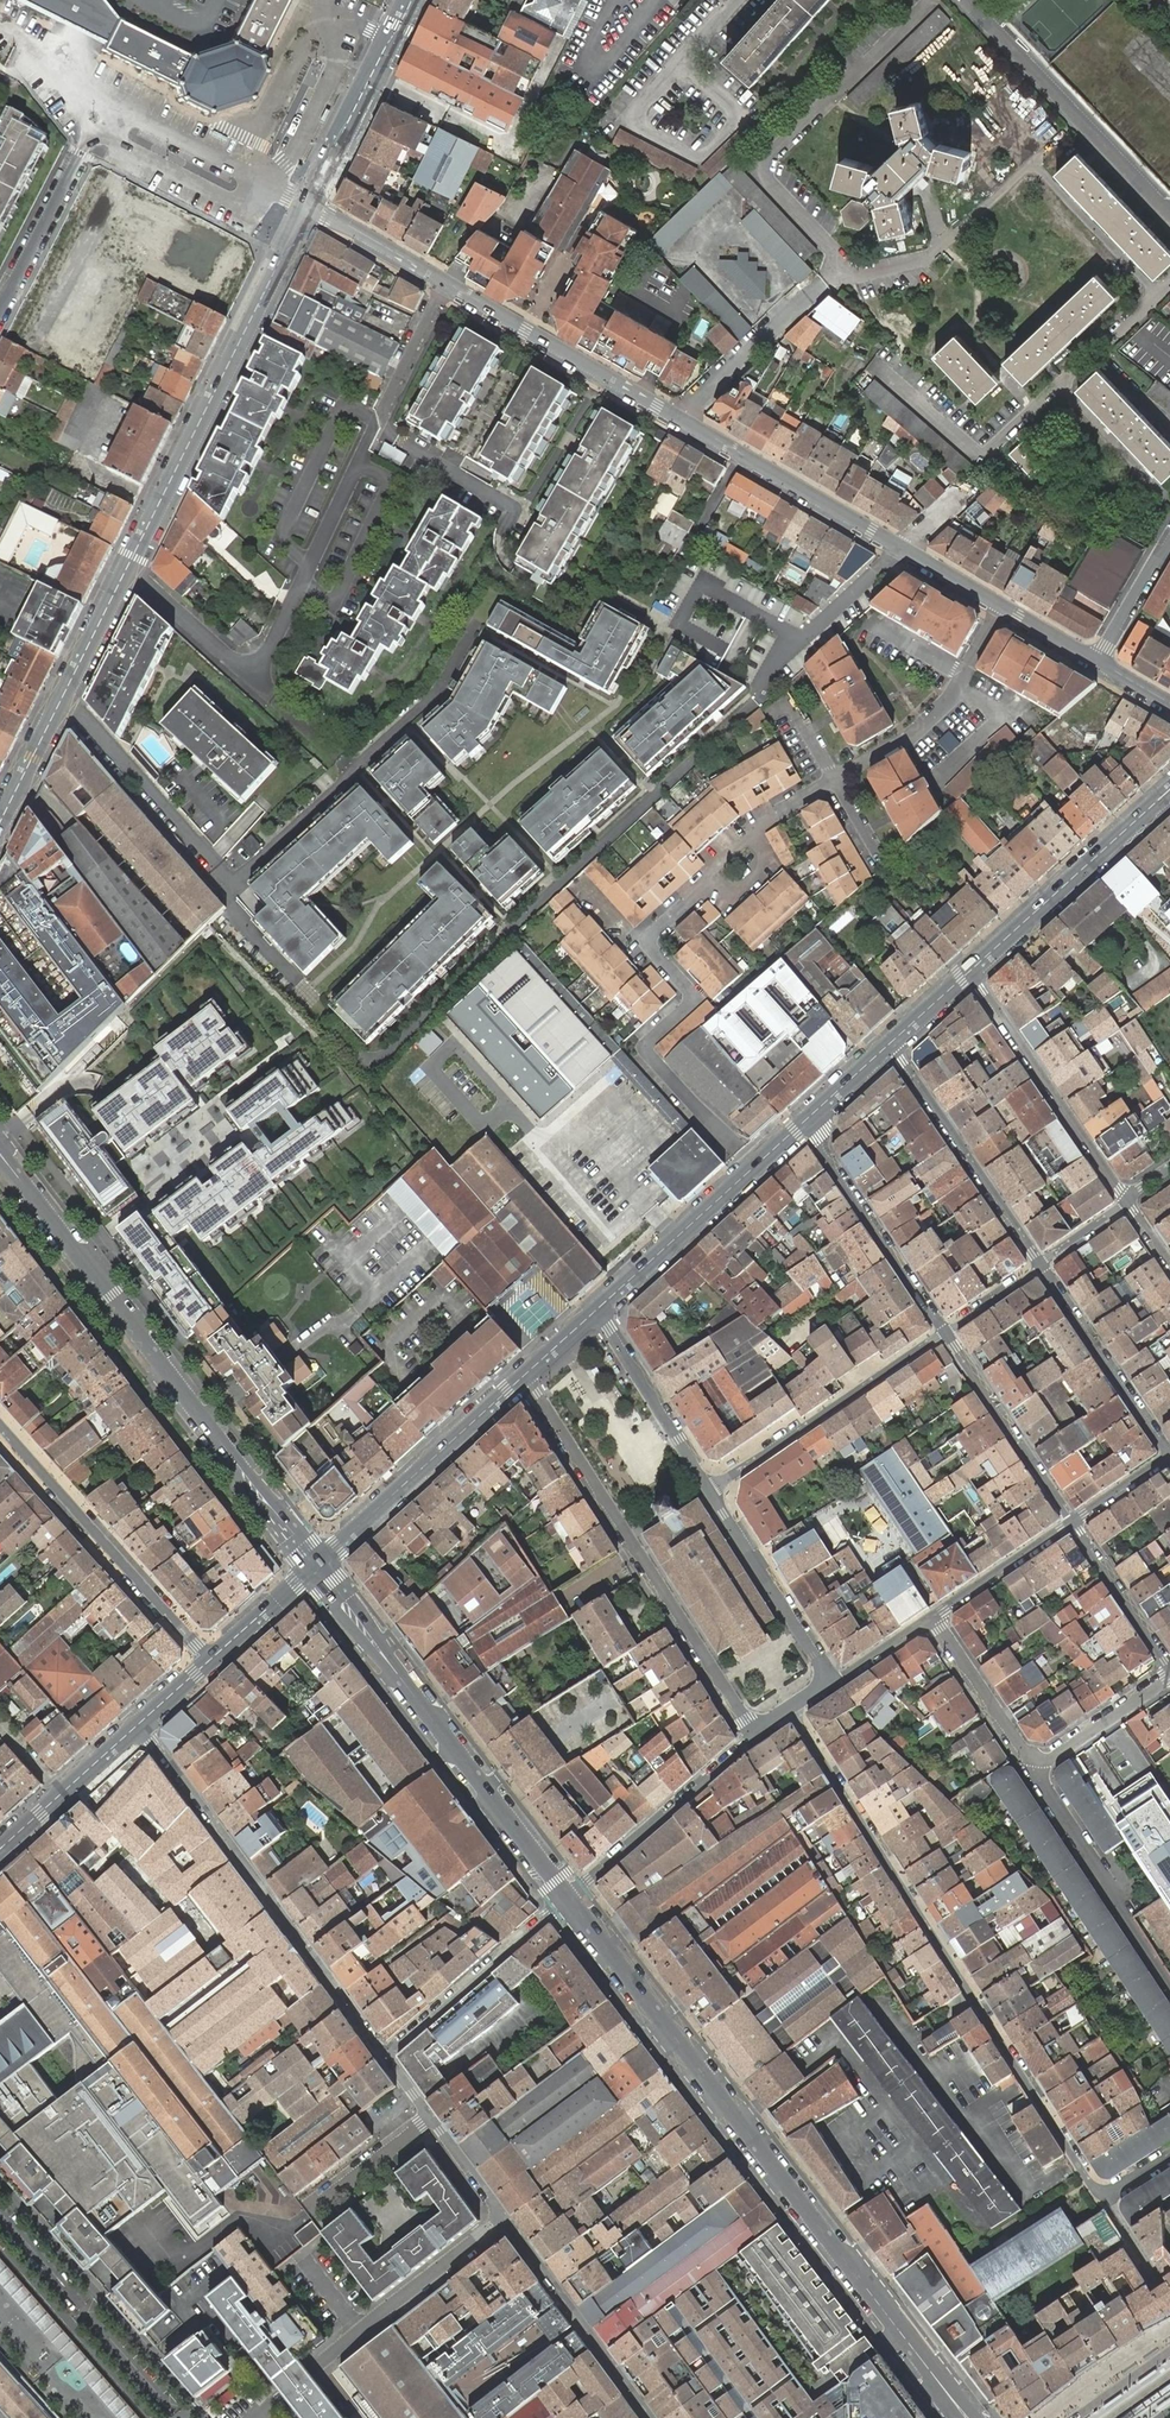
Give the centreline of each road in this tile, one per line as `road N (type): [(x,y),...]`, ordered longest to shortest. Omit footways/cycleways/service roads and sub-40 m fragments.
road 1 (residential): [(447,286),(1097,661)]
road 2 (secondary): [(966,2417),(569,1897)]
road 3 (residential): [(794,1711),(1104,2200)]
road 4 (secondary): [(314,1566),(0,1154)]
road 5 (residential): [(755,1737),(521,1378)]
road 6 (secondary): [(569,1897),(314,1566)]
road 7 (residential): [(137,1725),(384,2055)]
road 8 (secondary): [(307,205),(125,572)]
road 9 (residential): [(125,572),(229,658),(250,664),(268,652),(360,463)]
road 10 (residential): [(258,2417),(505,2218)]
road 11 (residential): [(209,1661),(0,1427)]
road 12 (residential): [(206,2417),(0,2182)]
road 13 (residential): [(1169,212),(968,0)]
road 14 (residential): [(712,1491),(945,1332)]
road 15 (secondary): [(314,1566),(521,1378)]
road 16 (secondary): [(594,1312),(801,1125)]
road 17 (residential): [(967,973),(1127,1201)]
road 18 (secondary): [(967,973),(1169,790)]
road 19 (residential): [(1039,1264),(888,1045)]
road 20 (residential): [(1169,1982),(1036,1776),(1037,1760)]
road 21 (residential): [(801,1125),(945,1332)]
road 22 (residential): [(505,2218),(653,2417)]
road 23 (residential): [(755,1737),(569,1897)]
road 24 (residential): [(569,1897),(384,2055)]
road 25 (residential): [(0,2243),(153,2417)]
road 26 (residential): [(1169,1455),(1039,1264)]
road 27 (secondary): [(412,0),(307,205)]
road 28 (residential): [(945,1332),(1073,1521)]
road 29 (residential): [(712,1491),(835,1683)]
road 30 (residential): [(218,866),(81,718),(59,706)]
road 31 (residential): [(594,1312),(712,1491)]
road 32 (secondary): [(0,1849),(137,1725)]
road 33 (residential): [(933,1617),(1037,1760)]
road 34 (residential): [(0,309),(81,153)]
road 35 (residential): [(1073,1521),(1169,1665)]
road 36 (residential): [(1073,1521),(933,1617)]
road 37 (residential): [(307,205),(447,286)]
road 38 (residential): [(1037,1760),(1169,1678)]
road 39 (residential): [(309,2207),(430,2116)]
road 40 (secondary): [(125,572),(59,706)]
road 41 (residential): [(1097,661),(1169,539)]
road 42 (secondary): [(209,1661),(314,1566)]
road 43 (residential): [(447,286),(388,403)]
road 44 (secondary): [(59,706),(0,823)]
road 45 (residential): [(430,2116),(505,2218)]
road 46 (residential): [(1104,2200),(1169,2304)]

